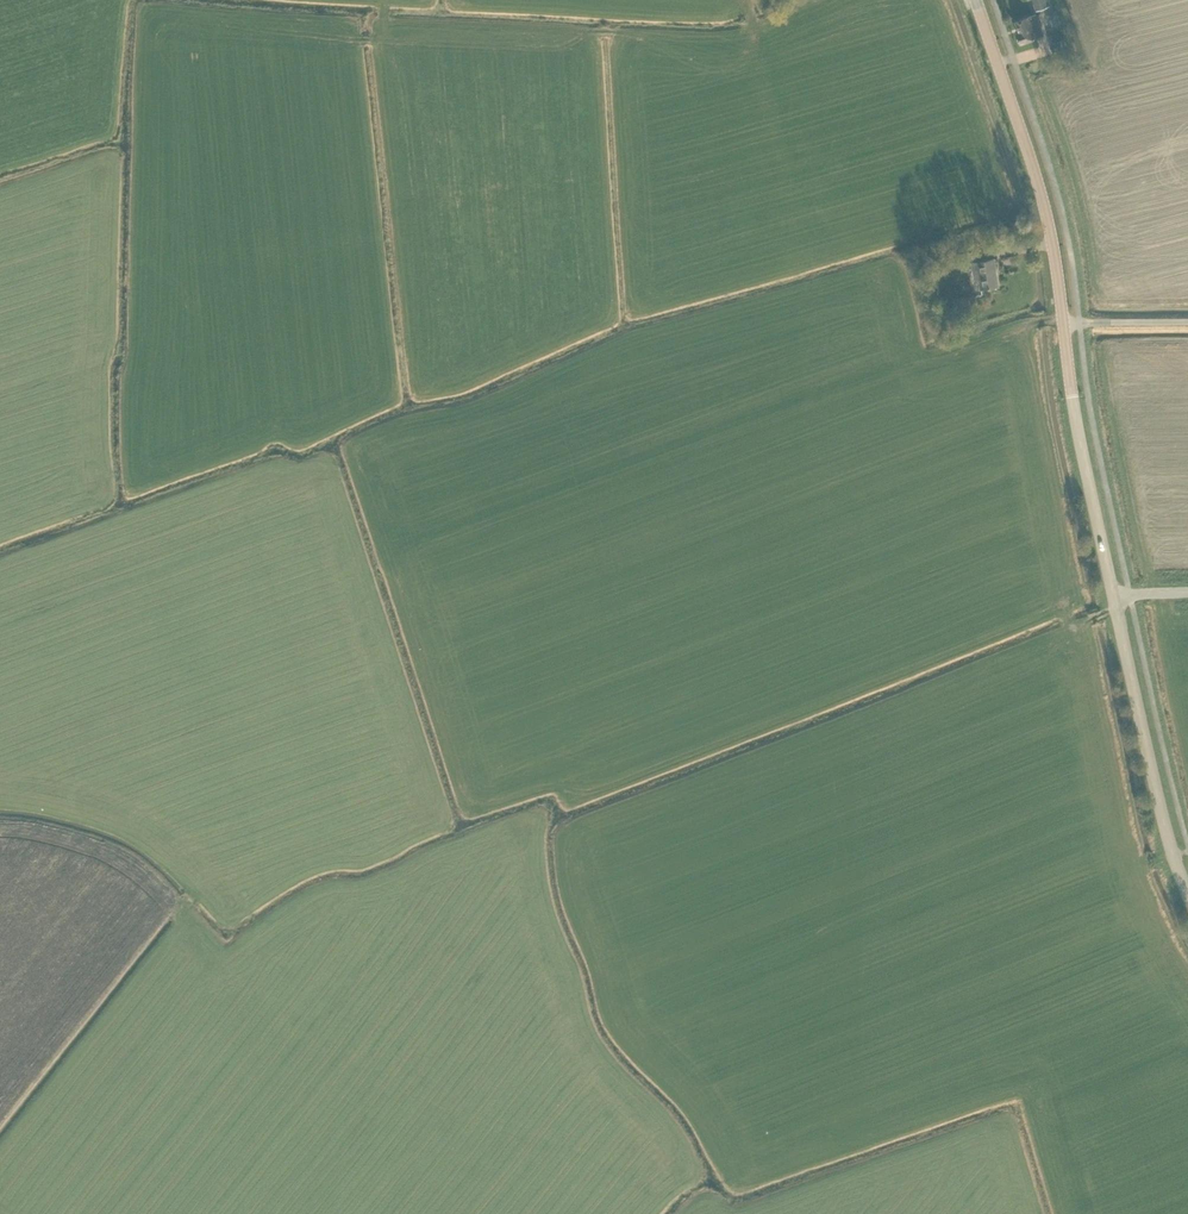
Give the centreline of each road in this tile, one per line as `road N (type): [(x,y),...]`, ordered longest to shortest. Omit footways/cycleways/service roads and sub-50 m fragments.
road 1 (secondary): [(1115,598),(1072,394),(1047,207),(977,0)]
road 2 (secondary): [(1187,893),(1115,598)]

